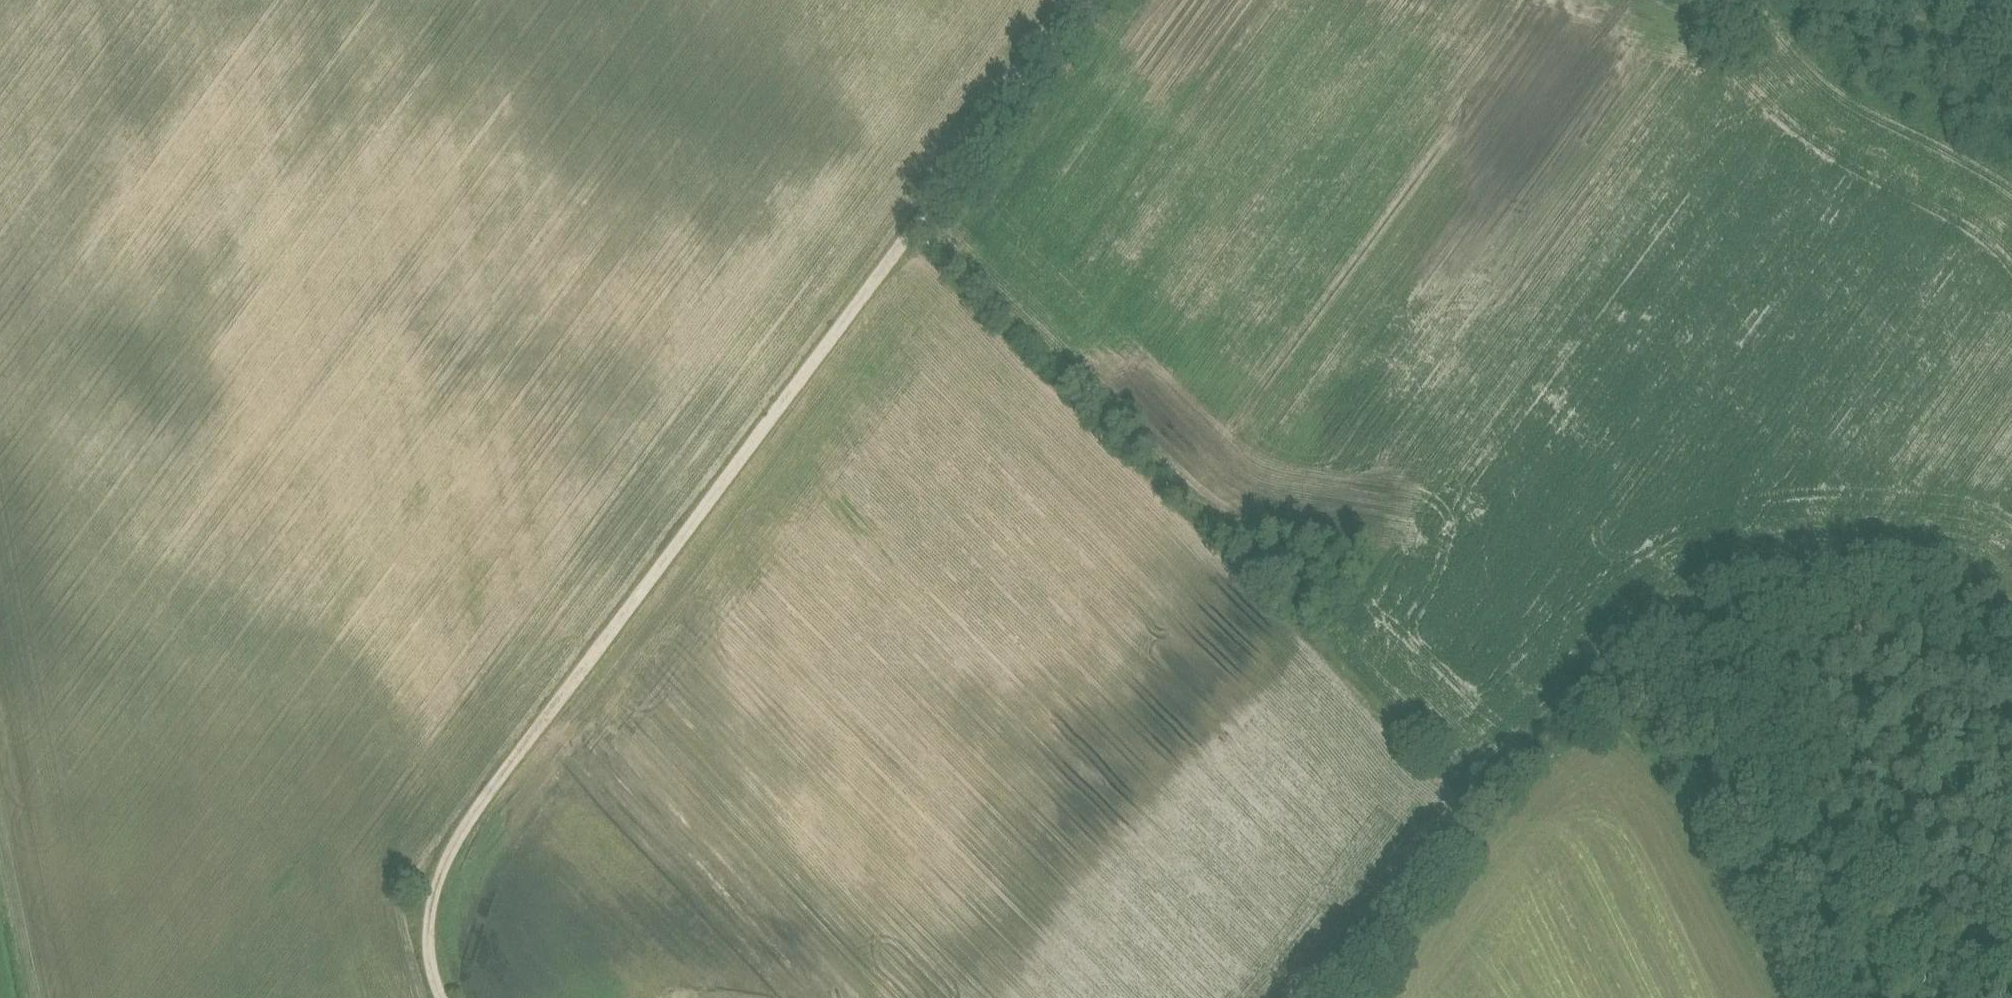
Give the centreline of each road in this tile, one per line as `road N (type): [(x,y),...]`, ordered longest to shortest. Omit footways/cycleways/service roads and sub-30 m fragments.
road 1 (track): [(1082,0),(470,819),(431,909),(432,973),(442,997)]

